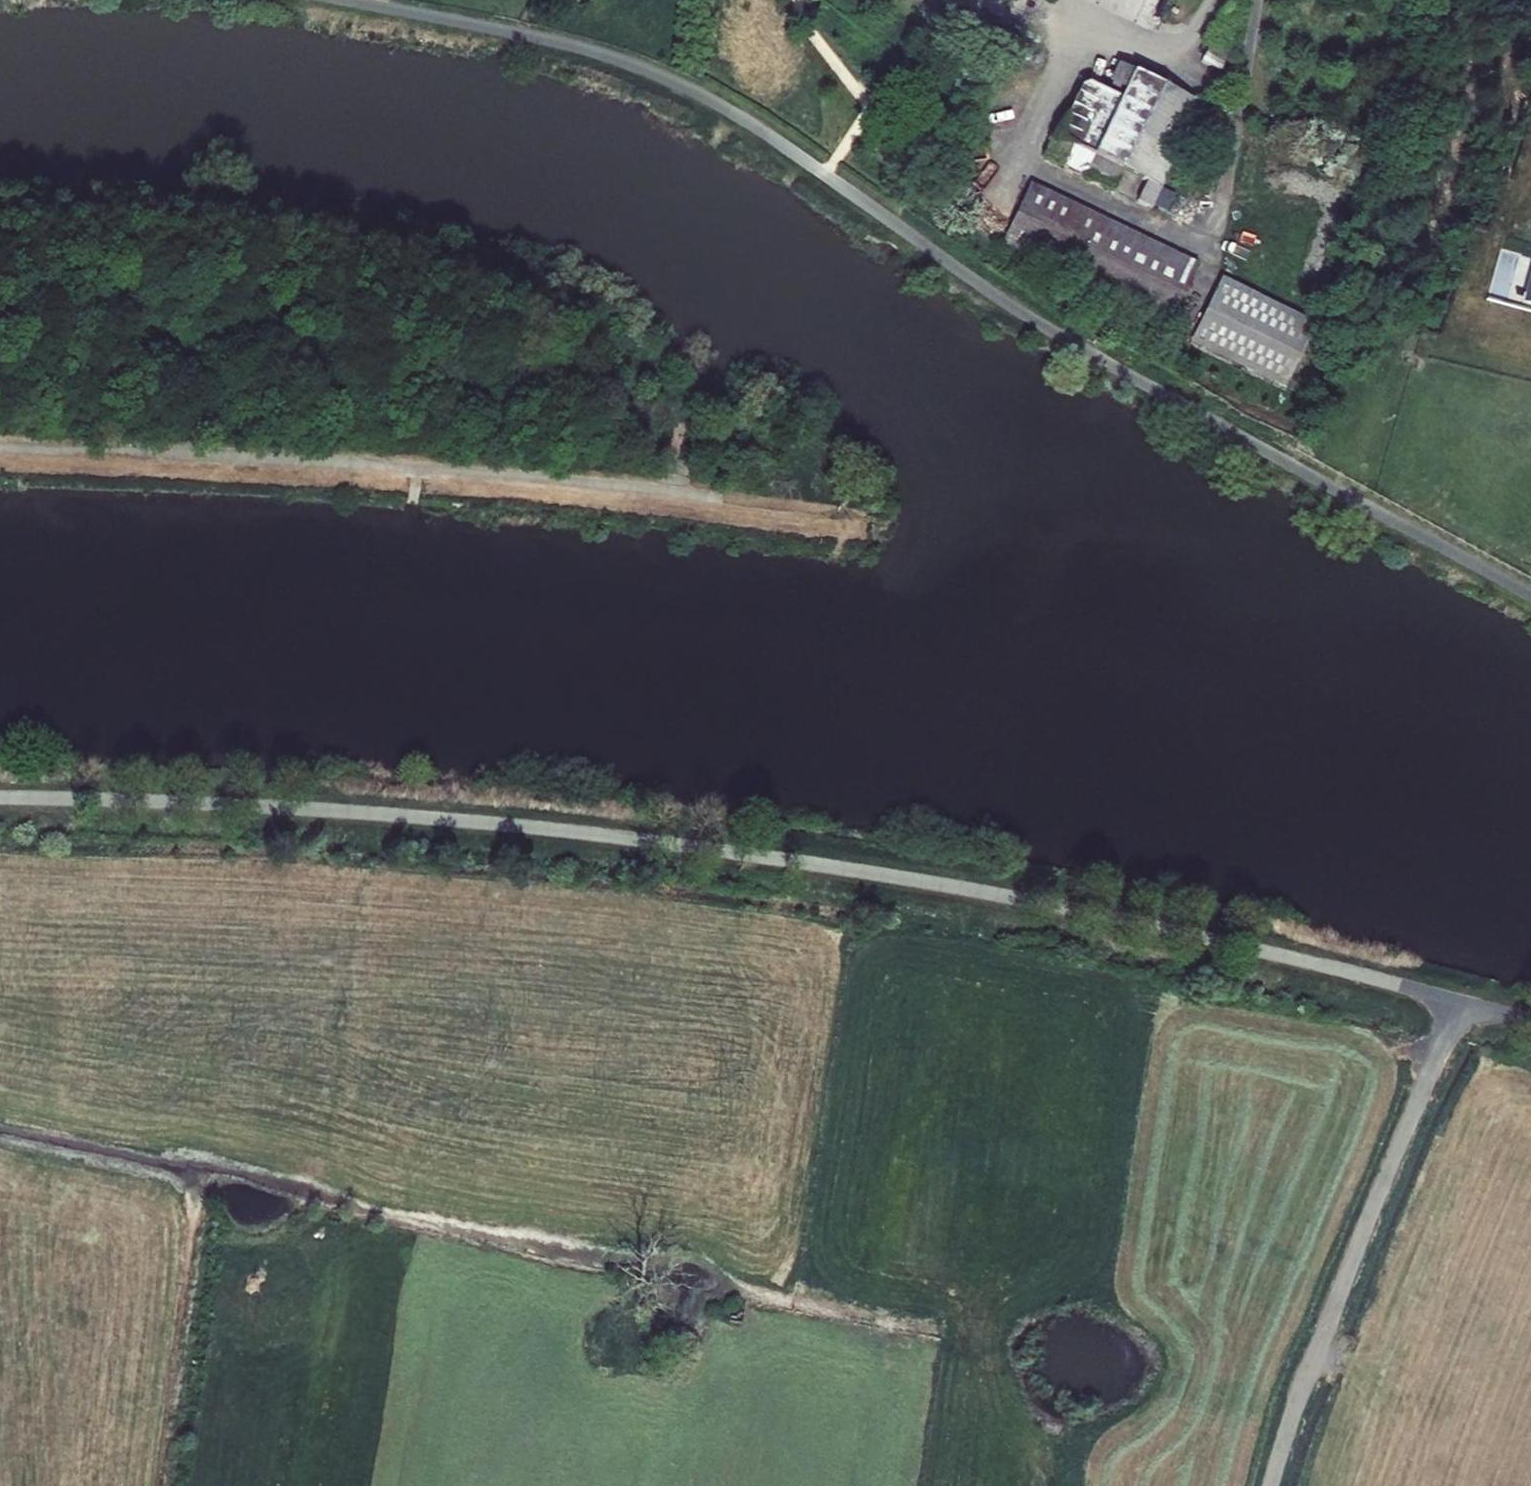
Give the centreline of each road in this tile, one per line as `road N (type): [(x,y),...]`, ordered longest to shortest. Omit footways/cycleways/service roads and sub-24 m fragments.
road 1 (unclassified): [(348,0),(609,57),(705,96),(1055,332),(1530,597)]
road 2 (track): [(1272,1485),(1316,1354),(1459,1001)]

